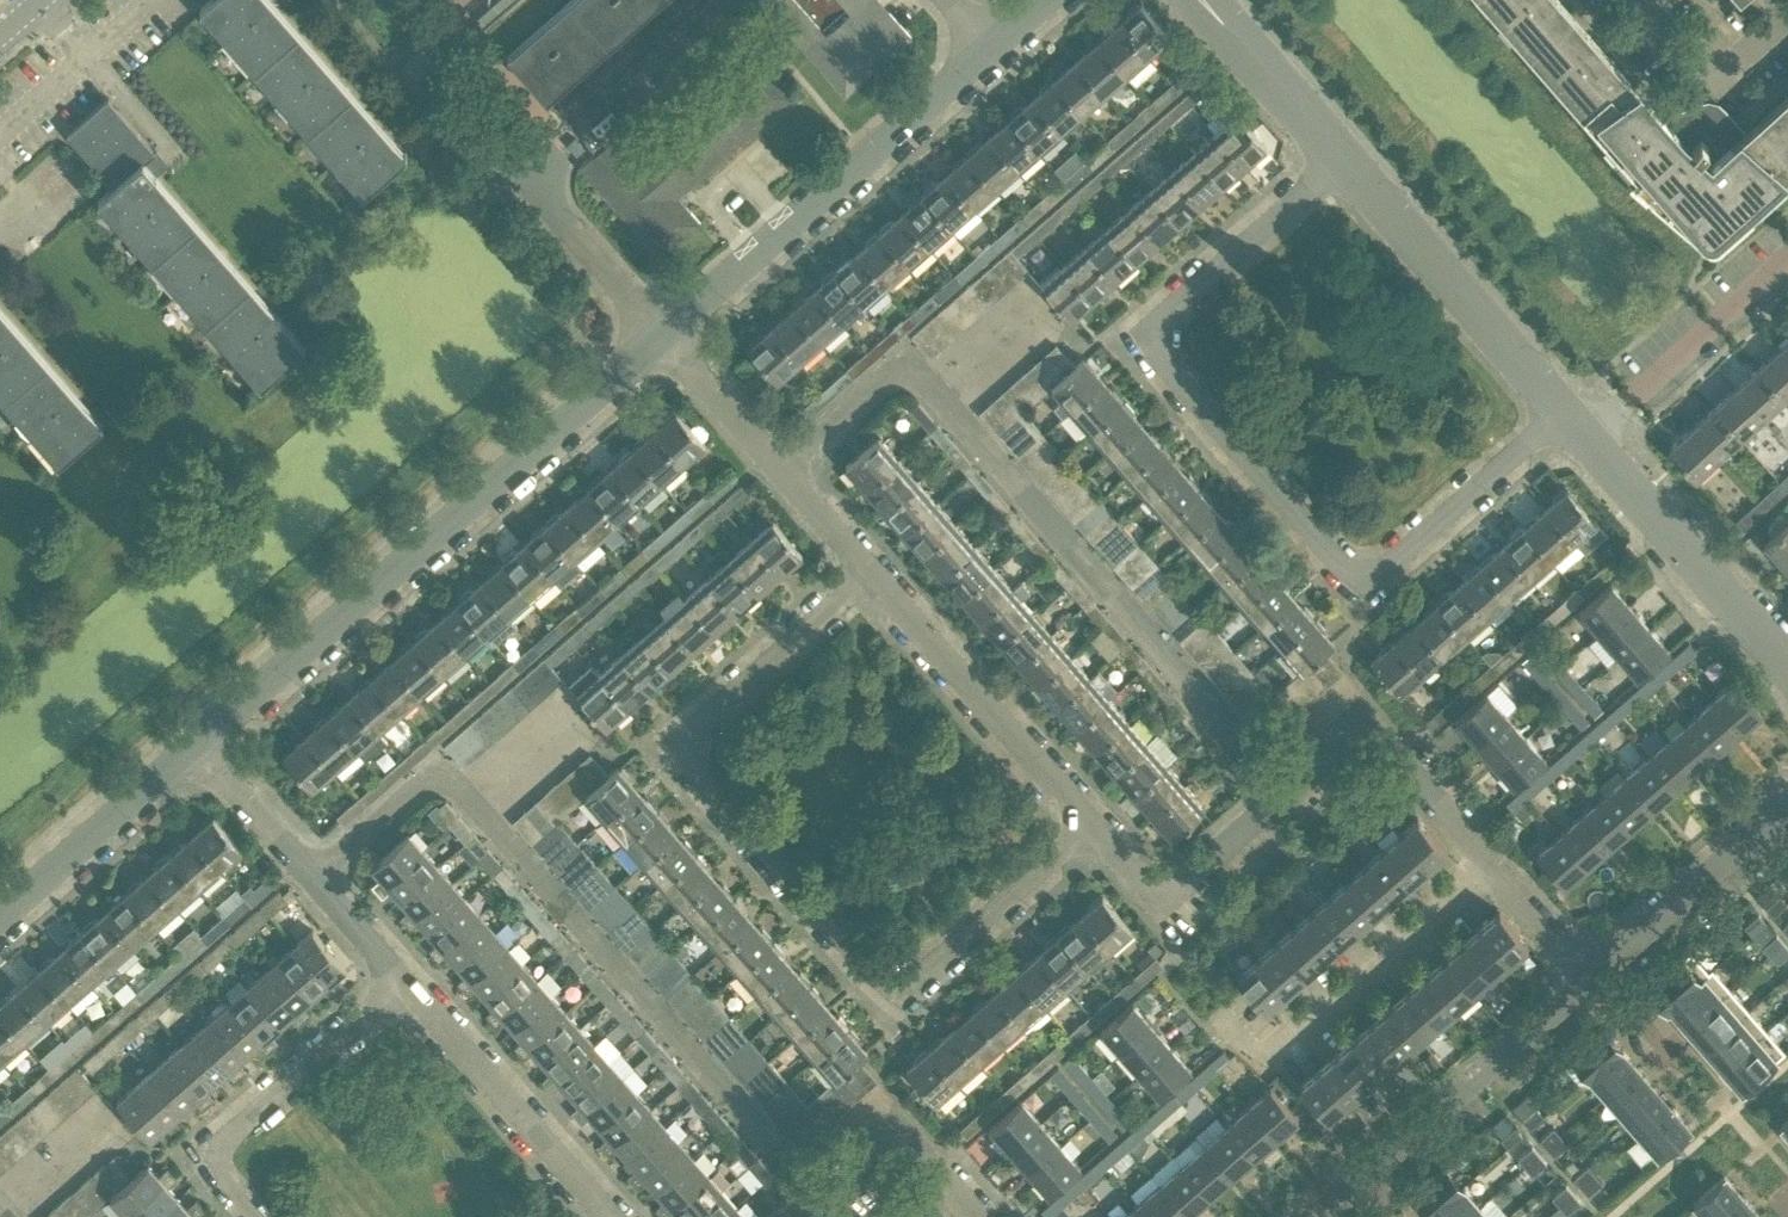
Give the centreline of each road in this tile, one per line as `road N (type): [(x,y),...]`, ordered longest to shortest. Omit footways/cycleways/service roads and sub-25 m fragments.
road 1 (residential): [(1563,413),(1366,585),(1164,364),(1144,333),(1339,156)]
road 2 (residential): [(1092,826),(896,1000),(695,779),(675,747),(869,572)]
road 3 (residential): [(199,742),(662,337)]
road 4 (residential): [(1487,864),(1364,724),(1160,903),(1092,826)]
road 5 (residential): [(662,337),(987,53)]
road 6 (residential): [(1219,1016),(1261,1063),(1487,864)]
road 7 (residential): [(1590,981),(1322,1216)]
road 8 (residential): [(257,1216),(209,1152),(405,978)]
road 9 (tertiary): [(1563,413),(1339,156)]
road 10 (residential): [(1092,826),(869,572)]
road 11 (residential): [(613,1216),(405,978)]
road 12 (residential): [(405,978),(199,742)]
road 13 (residential): [(869,572),(662,337)]
road 14 (tertiary): [(1787,664),(1585,438)]
road 15 (residential): [(1585,438),(1787,257)]
road 16 (residential): [(0,915),(199,742)]
road 17 (residential): [(1787,807),(1590,981)]
road 18 (residential): [(979,1216),(899,1126),(794,1216)]
road 19 (residential): [(662,337),(529,179)]
road 20 (tertiary): [(1339,156),(1205,0)]
road 21 (residential): [(1787,12),(1724,67),(1703,66),(1638,0)]
road 22 (residential): [(1590,981),(1487,864)]

